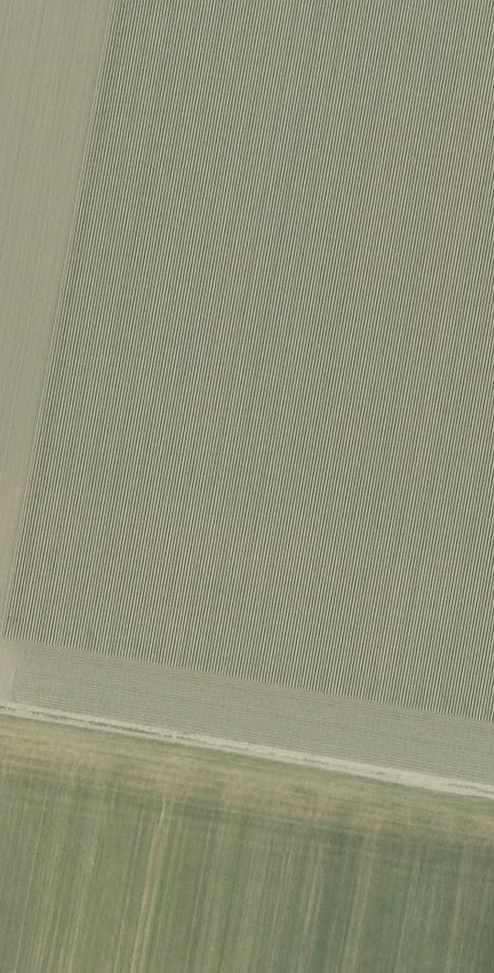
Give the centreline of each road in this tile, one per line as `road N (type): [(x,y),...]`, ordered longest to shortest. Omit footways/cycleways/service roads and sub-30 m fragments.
road 1 (track): [(0,702),(493,792)]

